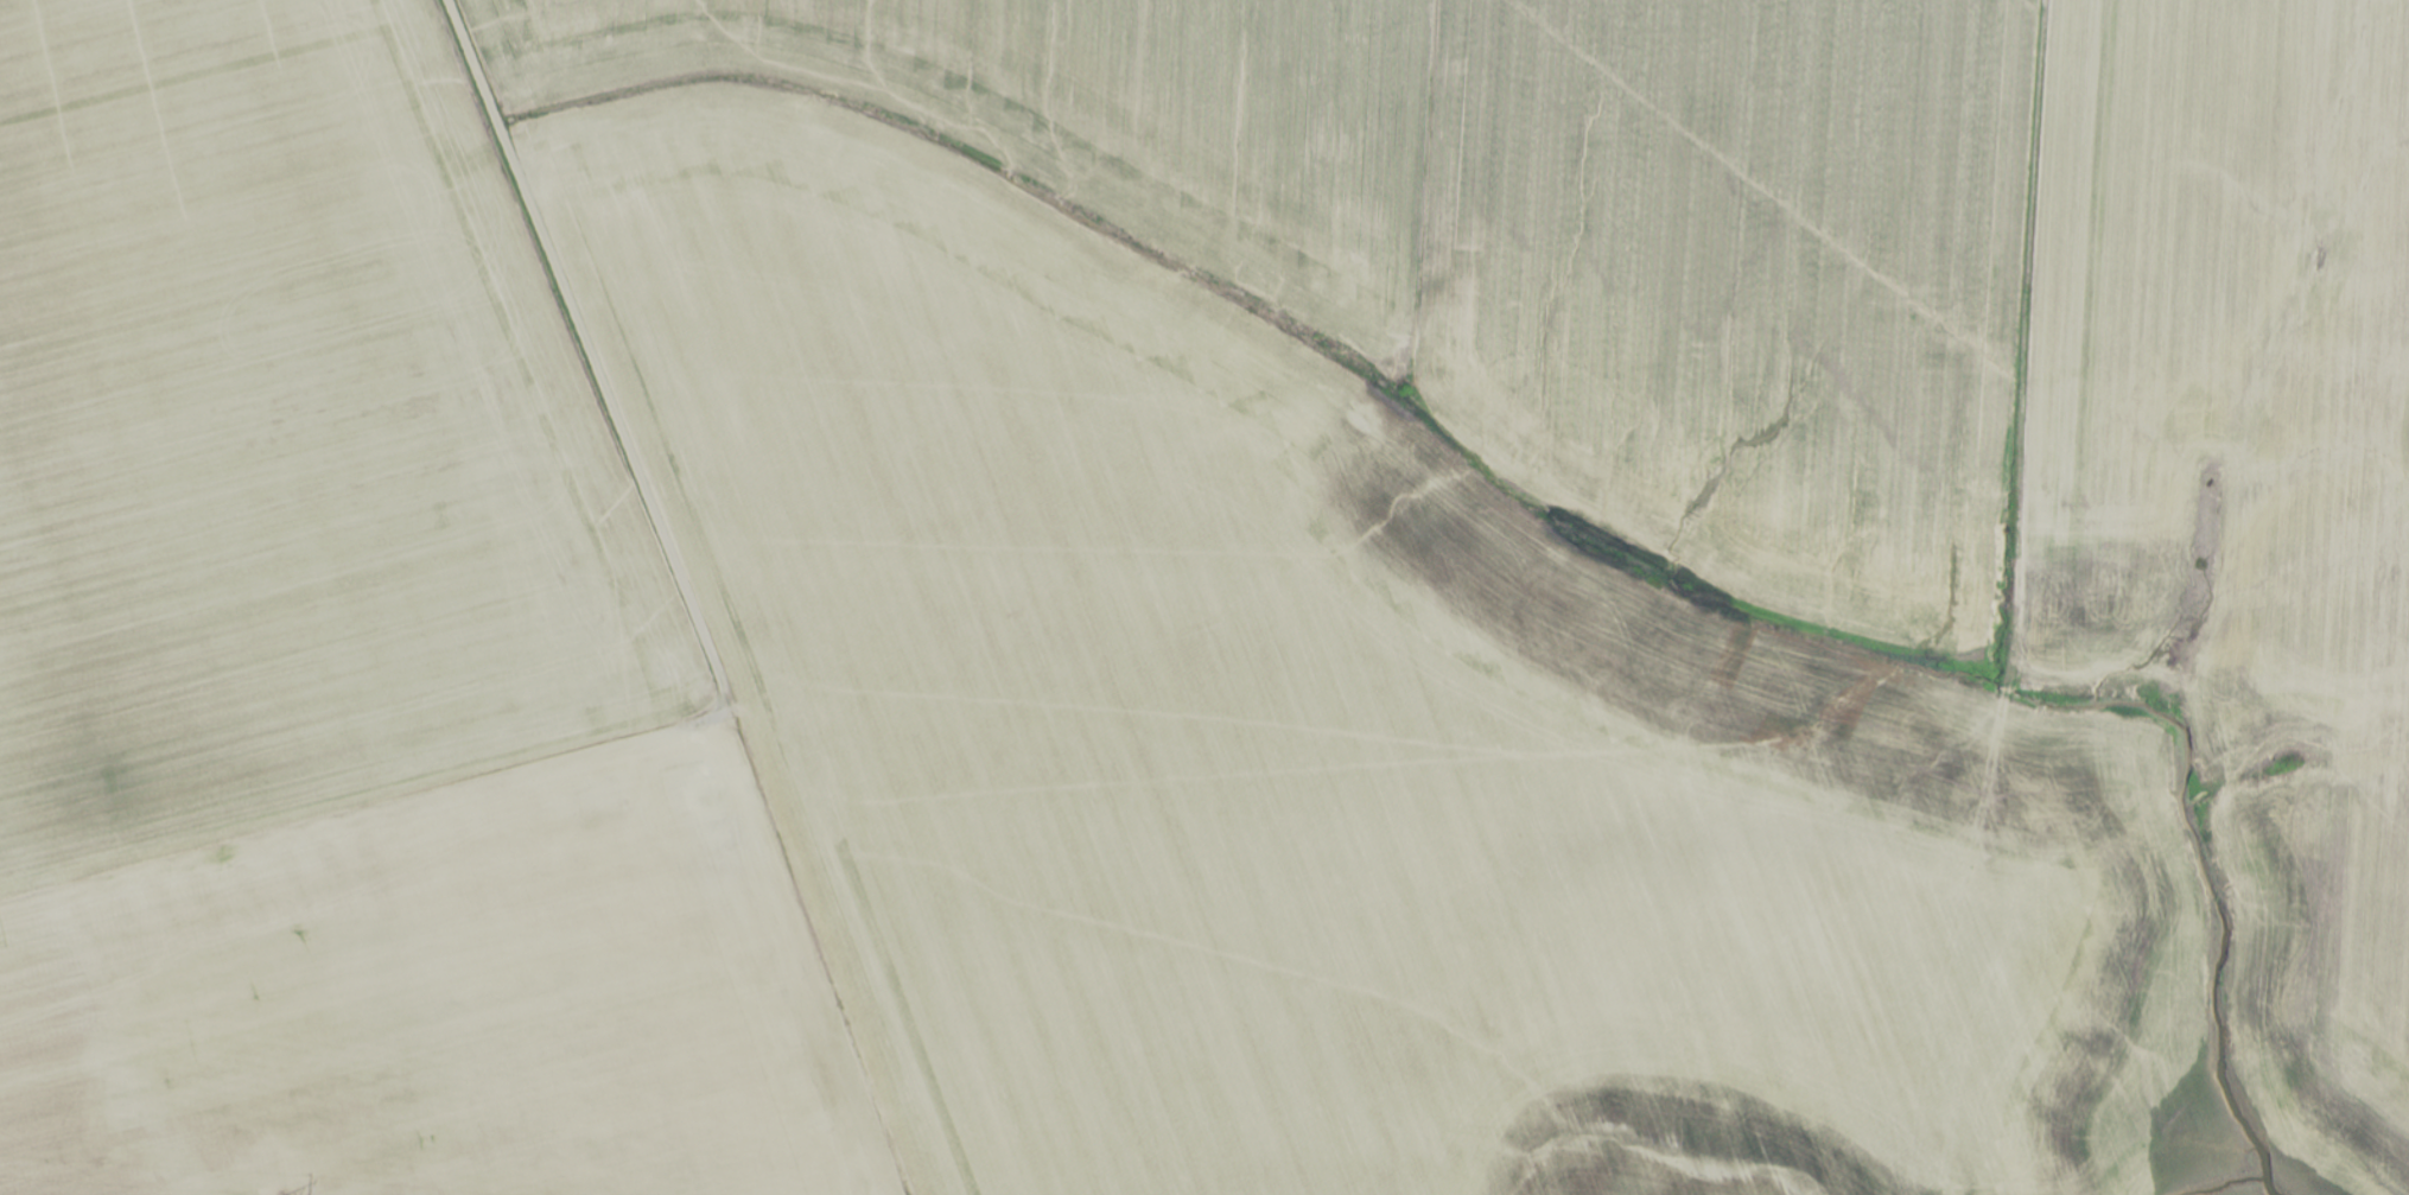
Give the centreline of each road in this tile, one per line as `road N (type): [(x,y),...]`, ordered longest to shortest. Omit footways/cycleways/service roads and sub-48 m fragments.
road 1 (residential): [(725,713),(719,672),(454,0)]

